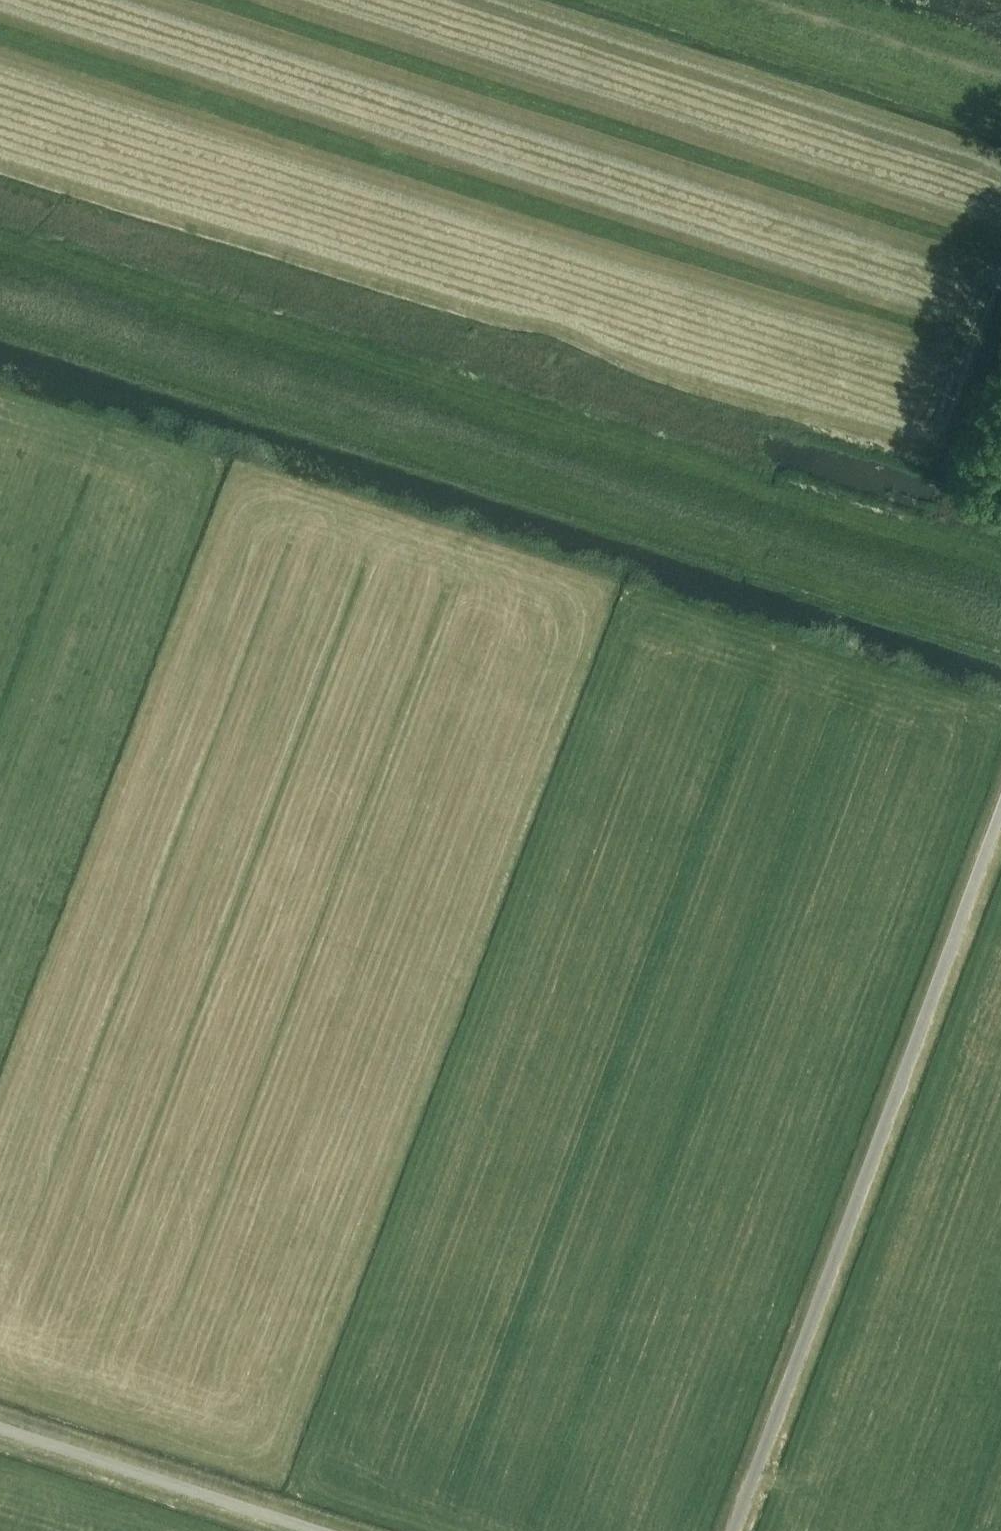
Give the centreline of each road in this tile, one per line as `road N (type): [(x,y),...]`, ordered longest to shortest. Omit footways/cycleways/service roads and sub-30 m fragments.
road 1 (unclassified): [(729,1530),(1000,797)]
road 2 (unclassified): [(0,1429),(311,1530)]

